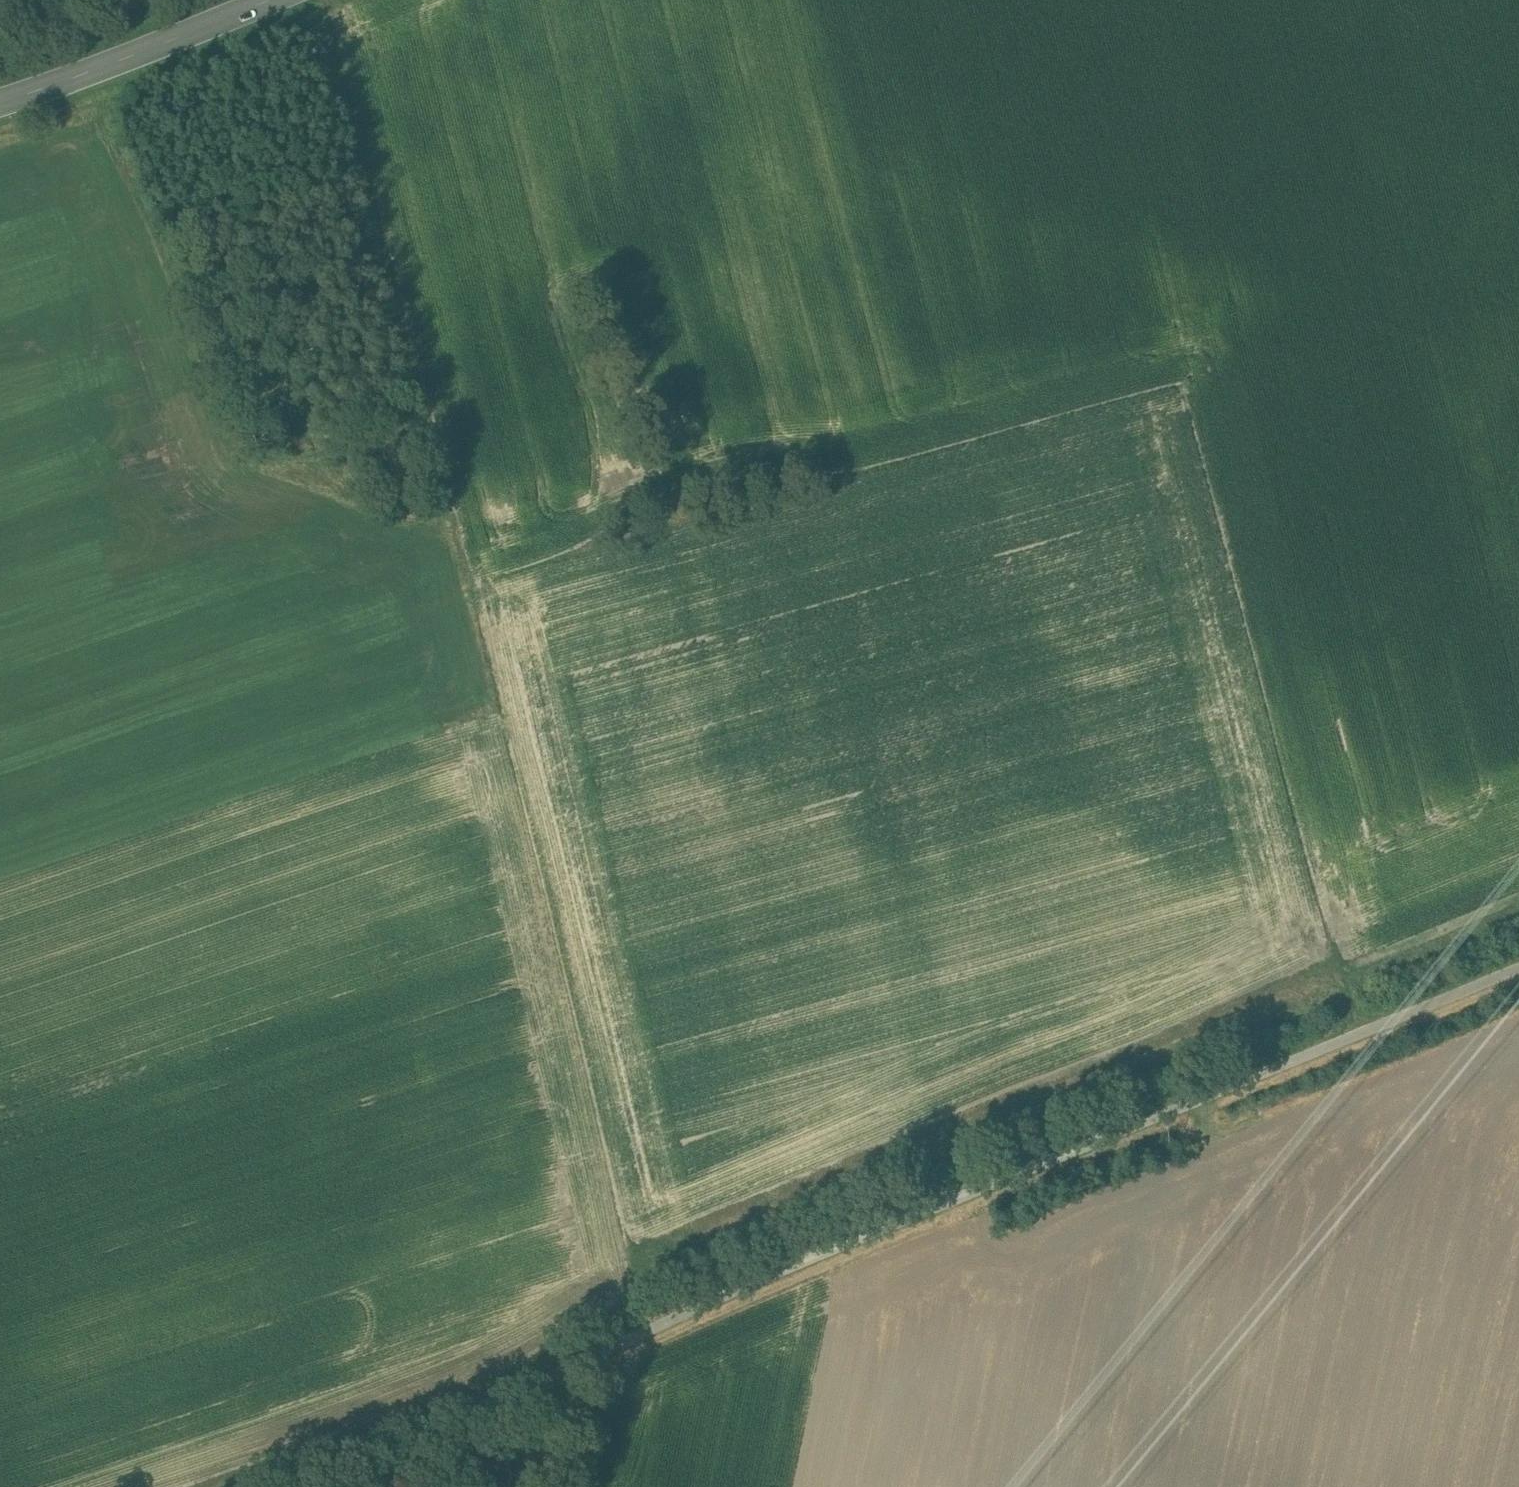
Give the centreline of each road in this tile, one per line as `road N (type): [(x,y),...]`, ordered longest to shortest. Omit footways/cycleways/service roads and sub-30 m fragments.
road 1 (unclassified): [(1518,967),(348,1444),(210,1486)]
road 2 (primary): [(0,101),(267,0)]

